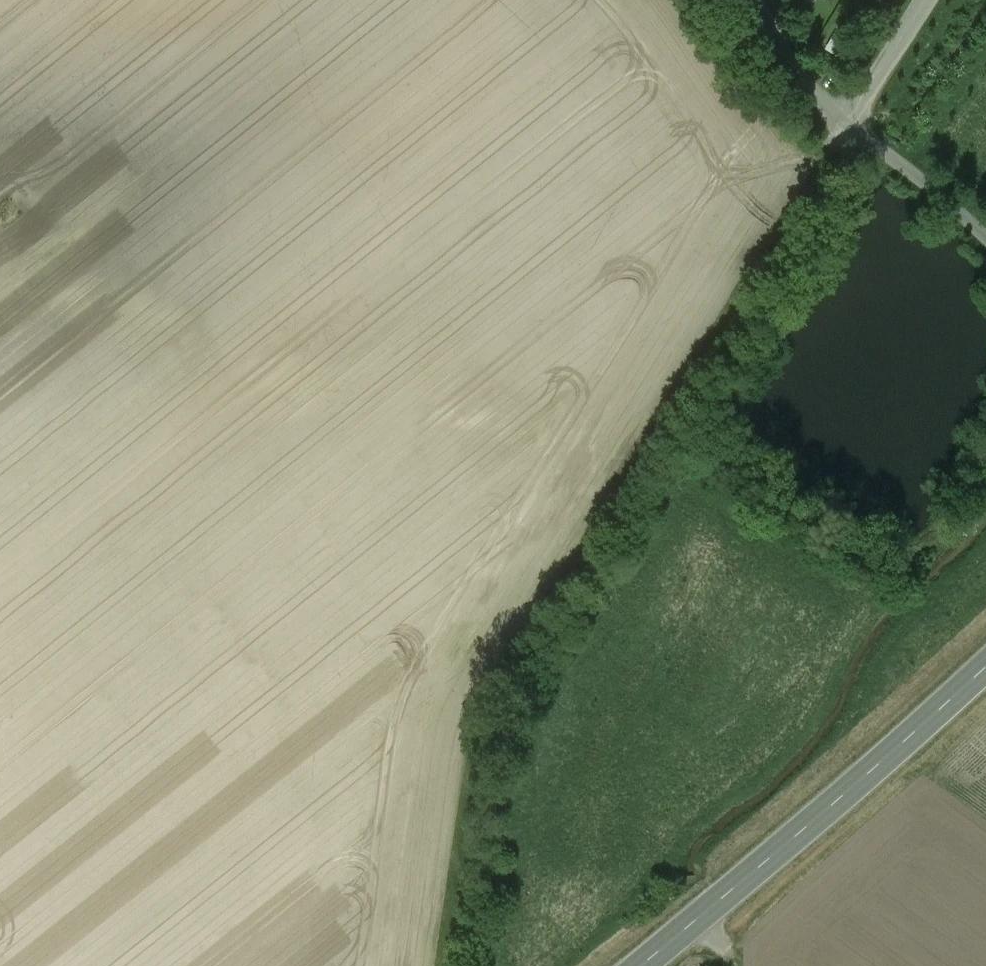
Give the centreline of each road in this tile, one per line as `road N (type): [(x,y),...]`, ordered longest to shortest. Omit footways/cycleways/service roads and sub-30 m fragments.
road 1 (secondary): [(985,666),(640,965)]
road 2 (unclassified): [(846,125),(985,238)]
road 3 (unclassified): [(750,0),(789,62),(846,125)]
road 4 (unclassified): [(925,0),(846,125)]

